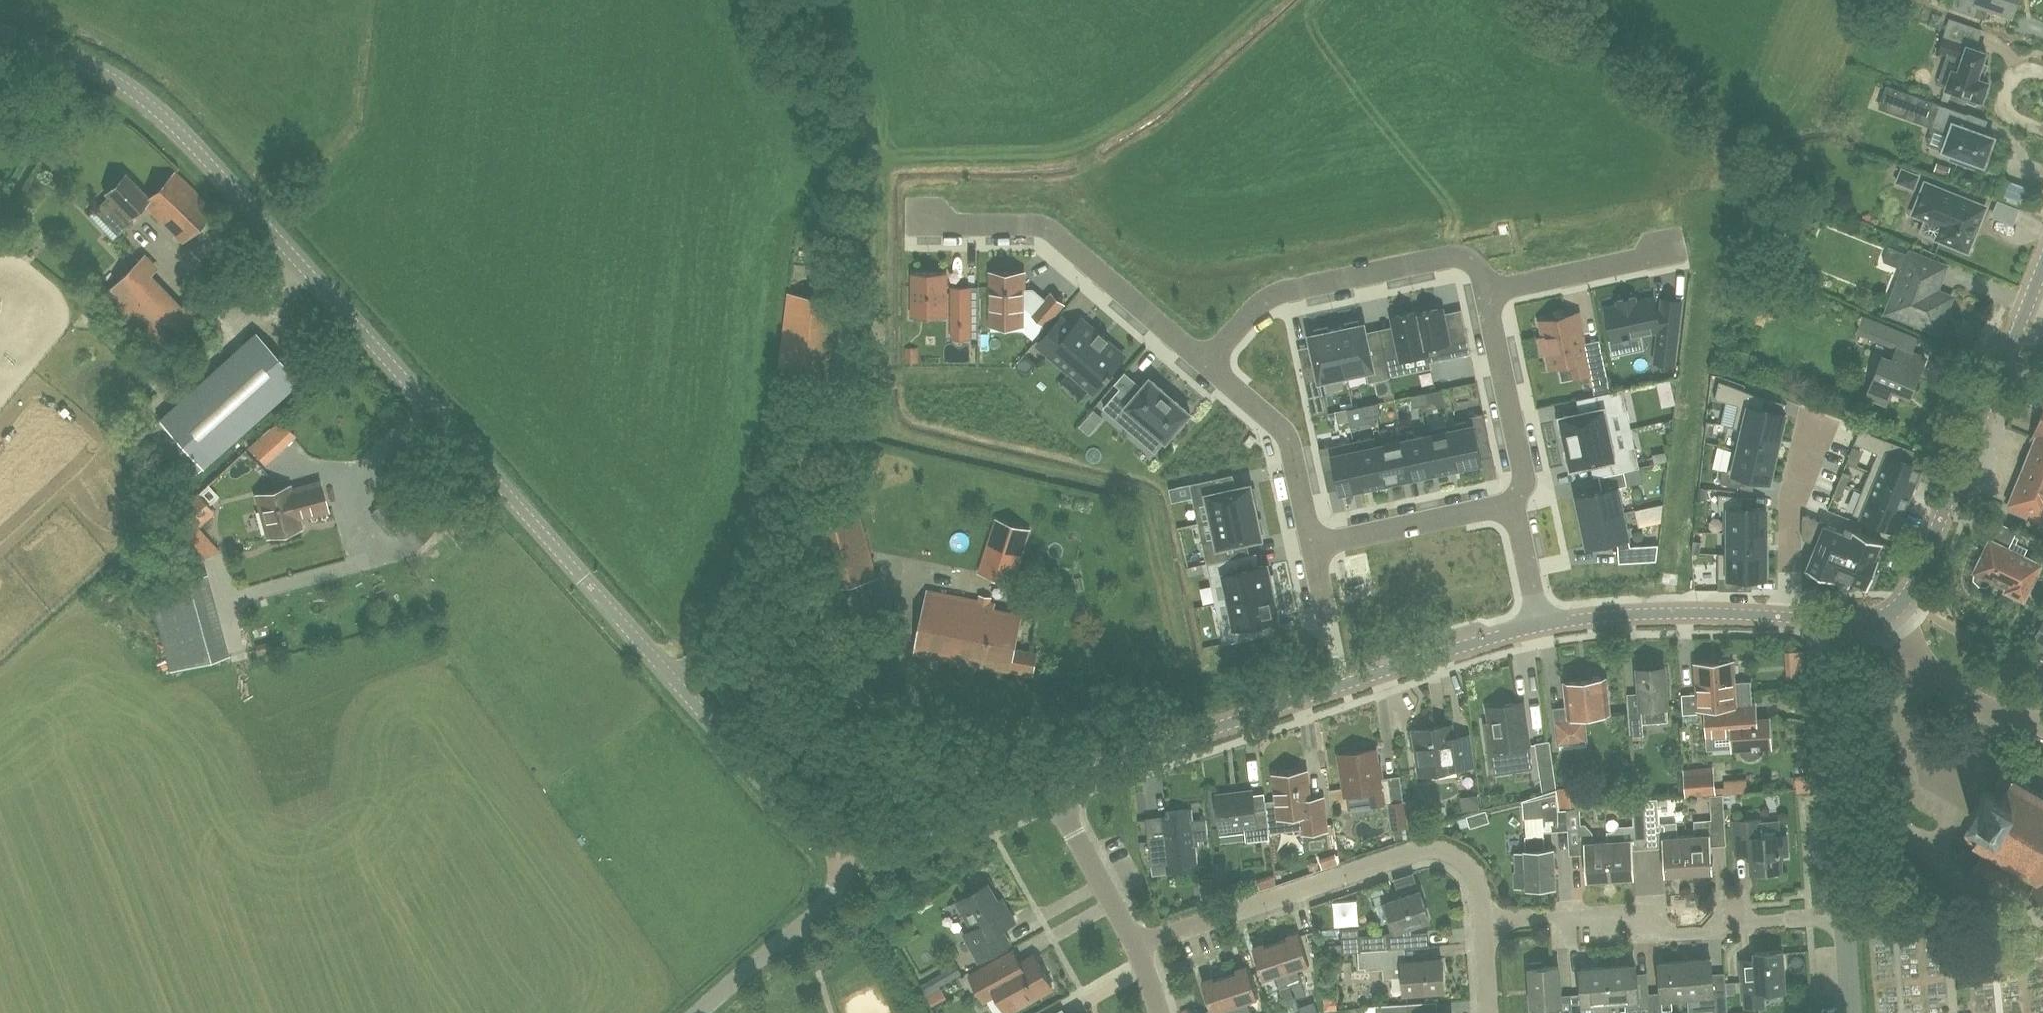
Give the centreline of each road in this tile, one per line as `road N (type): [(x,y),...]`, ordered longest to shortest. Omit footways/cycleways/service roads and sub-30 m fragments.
road 1 (tertiary): [(848,851),(790,812),(163,116),(102,74),(0,36)]
road 2 (tertiary): [(1540,626),(1052,788)]
road 3 (residential): [(1134,951),(1437,851),(1470,869),(1482,922)]
road 4 (tertiary): [(1889,619),(1917,585),(2042,266)]
road 5 (residential): [(1844,917),(1704,934),(1669,935),(1632,918),(1482,922)]
road 6 (residential): [(911,225),(1029,225),(1057,235),(1207,363)]
road 7 (residential): [(1207,363),(1256,306),(1281,292),(1450,257),(1469,261),(1486,291)]
road 8 (unclassified): [(1837,626),(1827,667),(1844,917)]
road 9 (tertiary): [(1790,617),(1652,613),(1540,626)]
road 10 (unclassified): [(699,1012),(823,903),(848,851)]
road 11 (residential): [(1513,506),(1525,479),(1486,291)]
road 12 (residential): [(1207,363),(1281,430),(1310,546)]
road 13 (tertiary): [(1052,788),(916,843),(848,851)]
road 14 (residential): [(1790,617),(1789,512),(1817,413)]
road 15 (residential): [(1310,546),(1513,506)]
road 16 (residential): [(1486,291),(1676,249)]
road 17 (unclassified): [(2042,717),(1927,661),(1889,619)]
road 18 (residential): [(1052,788),(1134,951)]
road 19 (residential): [(1540,626),(1513,506)]

